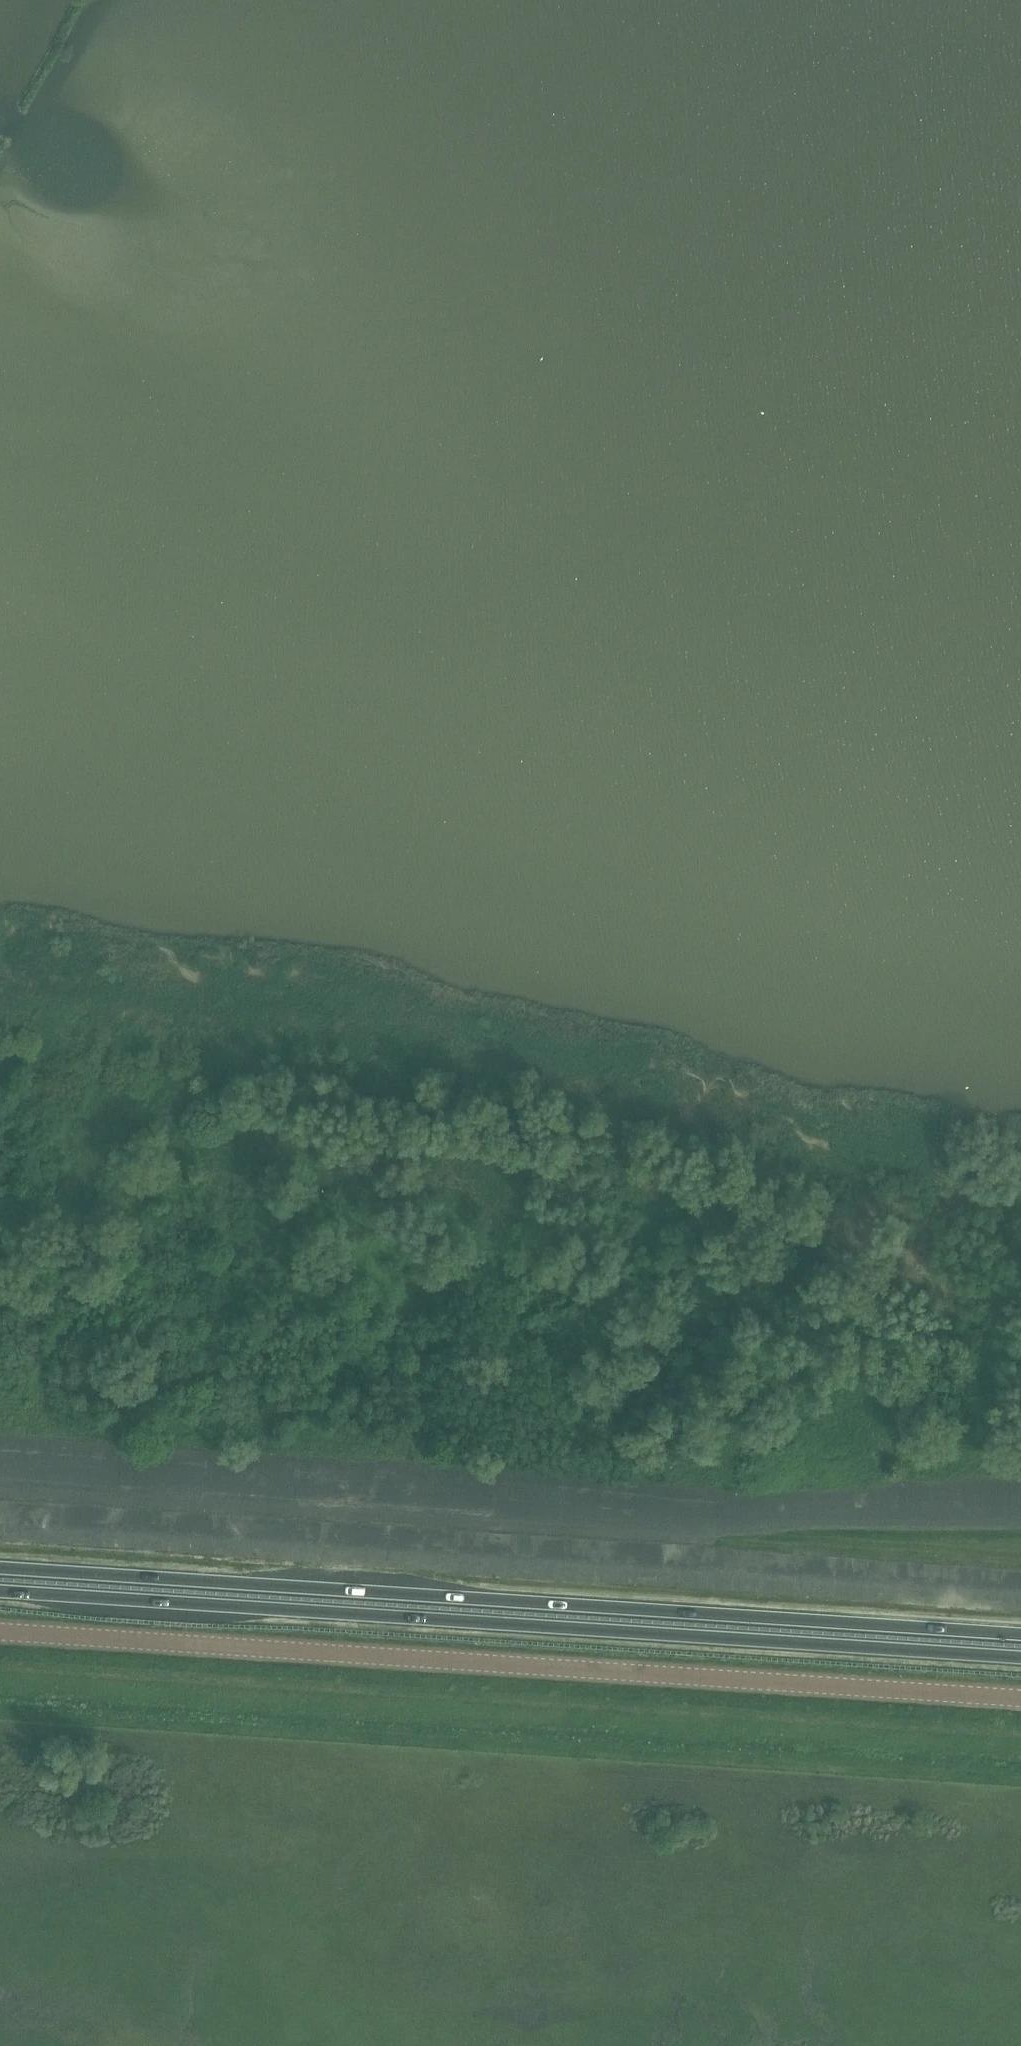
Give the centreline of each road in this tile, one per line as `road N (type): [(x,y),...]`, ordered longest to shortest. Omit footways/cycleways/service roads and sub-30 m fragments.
road 1 (tertiary): [(1020,1699),(0,1631)]
road 2 (trunk): [(1020,1639),(0,1572)]
road 3 (trunk): [(0,1592),(1020,1657)]

